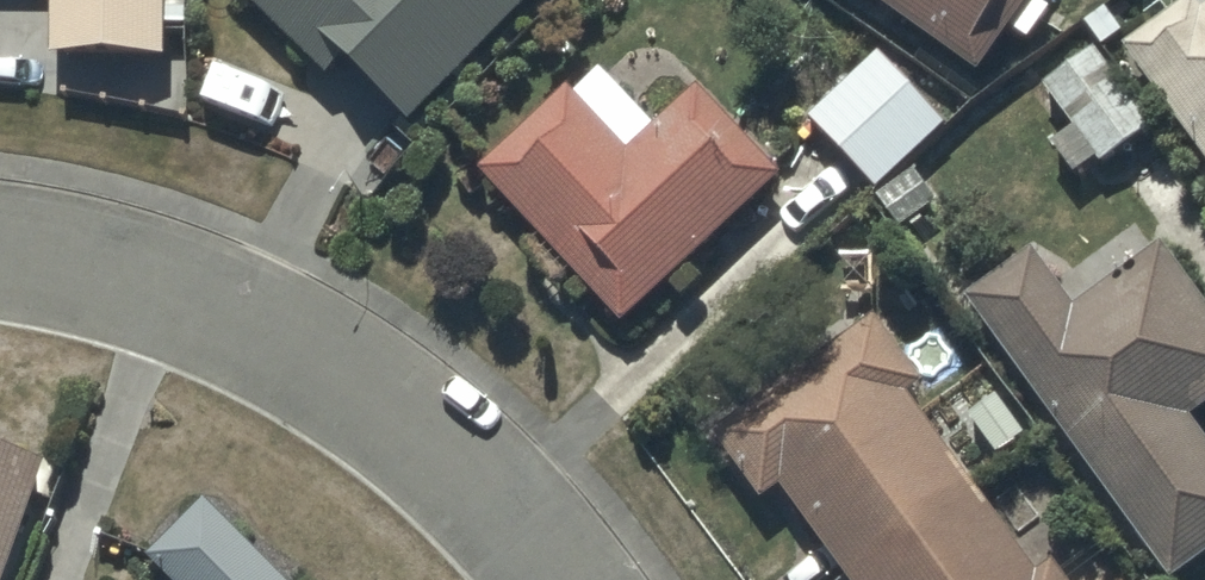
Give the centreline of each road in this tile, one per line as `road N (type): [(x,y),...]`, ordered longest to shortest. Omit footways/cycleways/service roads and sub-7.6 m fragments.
road 1 (residential): [(563,579),(448,449),(376,394),(166,285),(50,252),(0,247)]

